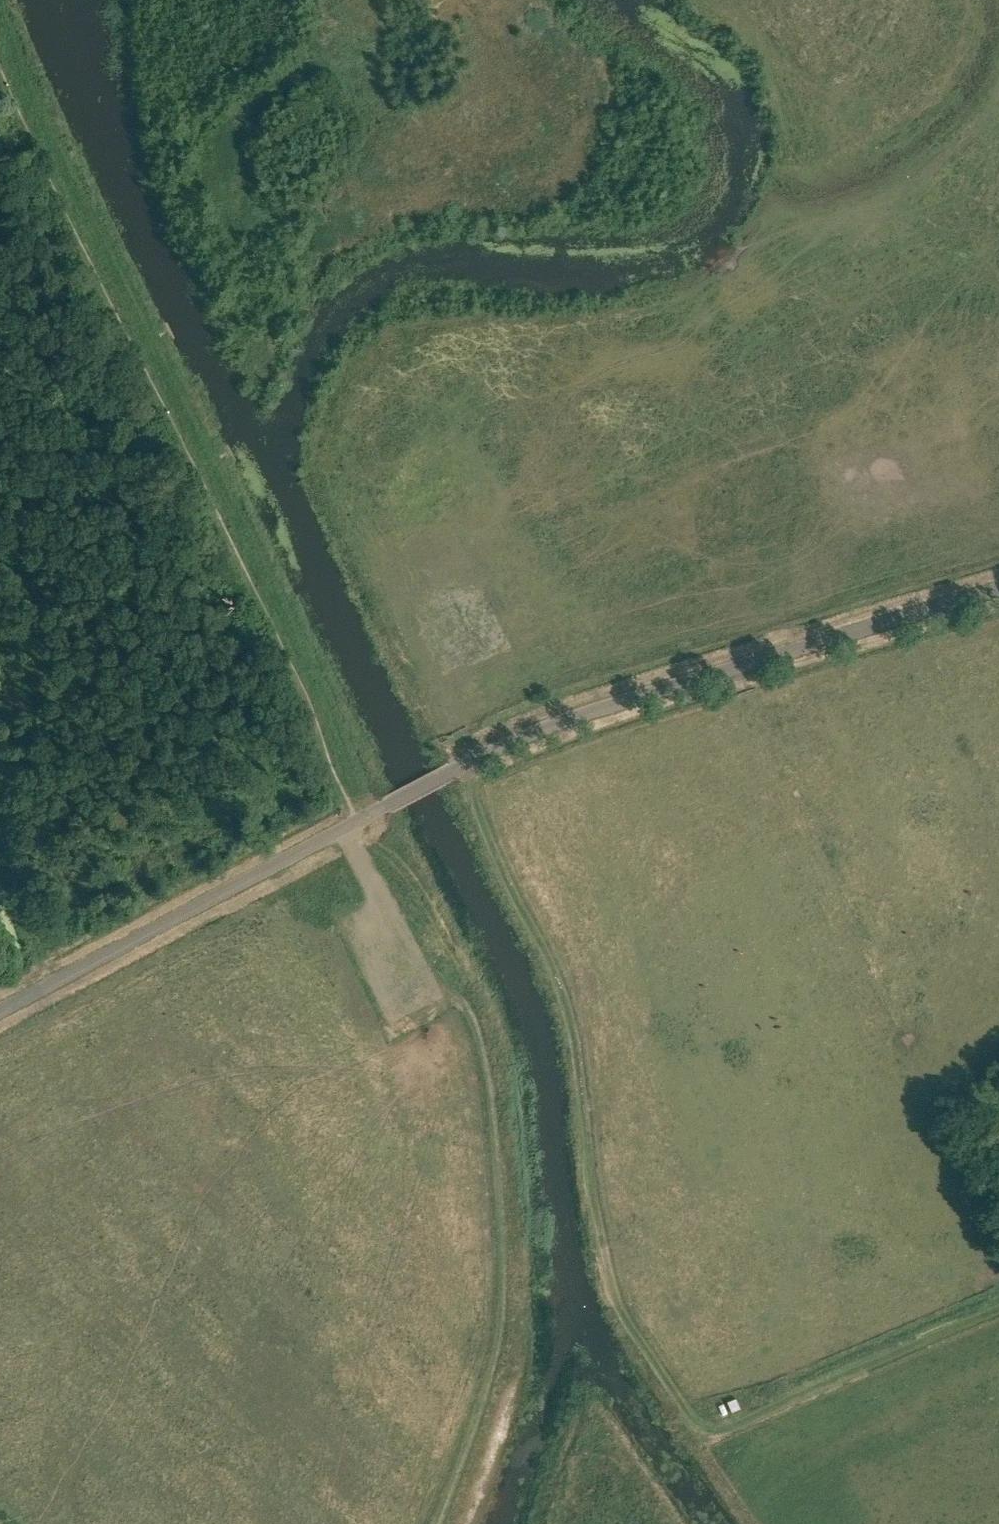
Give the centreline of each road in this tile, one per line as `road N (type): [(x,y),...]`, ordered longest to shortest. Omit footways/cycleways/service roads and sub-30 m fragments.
road 1 (unclassified): [(0,1012),(517,739),(998,590)]
road 2 (track): [(437,1523),(498,1342),(501,1266),(487,1043),(453,965),(356,821)]
road 3 (track): [(561,1523),(596,1424),(665,1523)]
road 4 (track): [(53,984),(0,829)]

